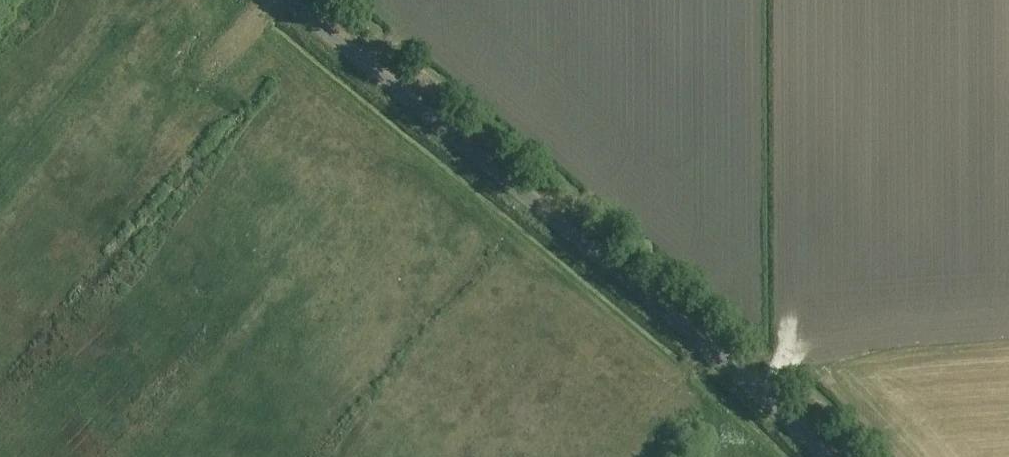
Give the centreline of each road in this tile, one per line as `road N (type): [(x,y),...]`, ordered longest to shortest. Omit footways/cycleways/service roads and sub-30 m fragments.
road 1 (unclassified): [(824,456),(747,383),(287,0)]

